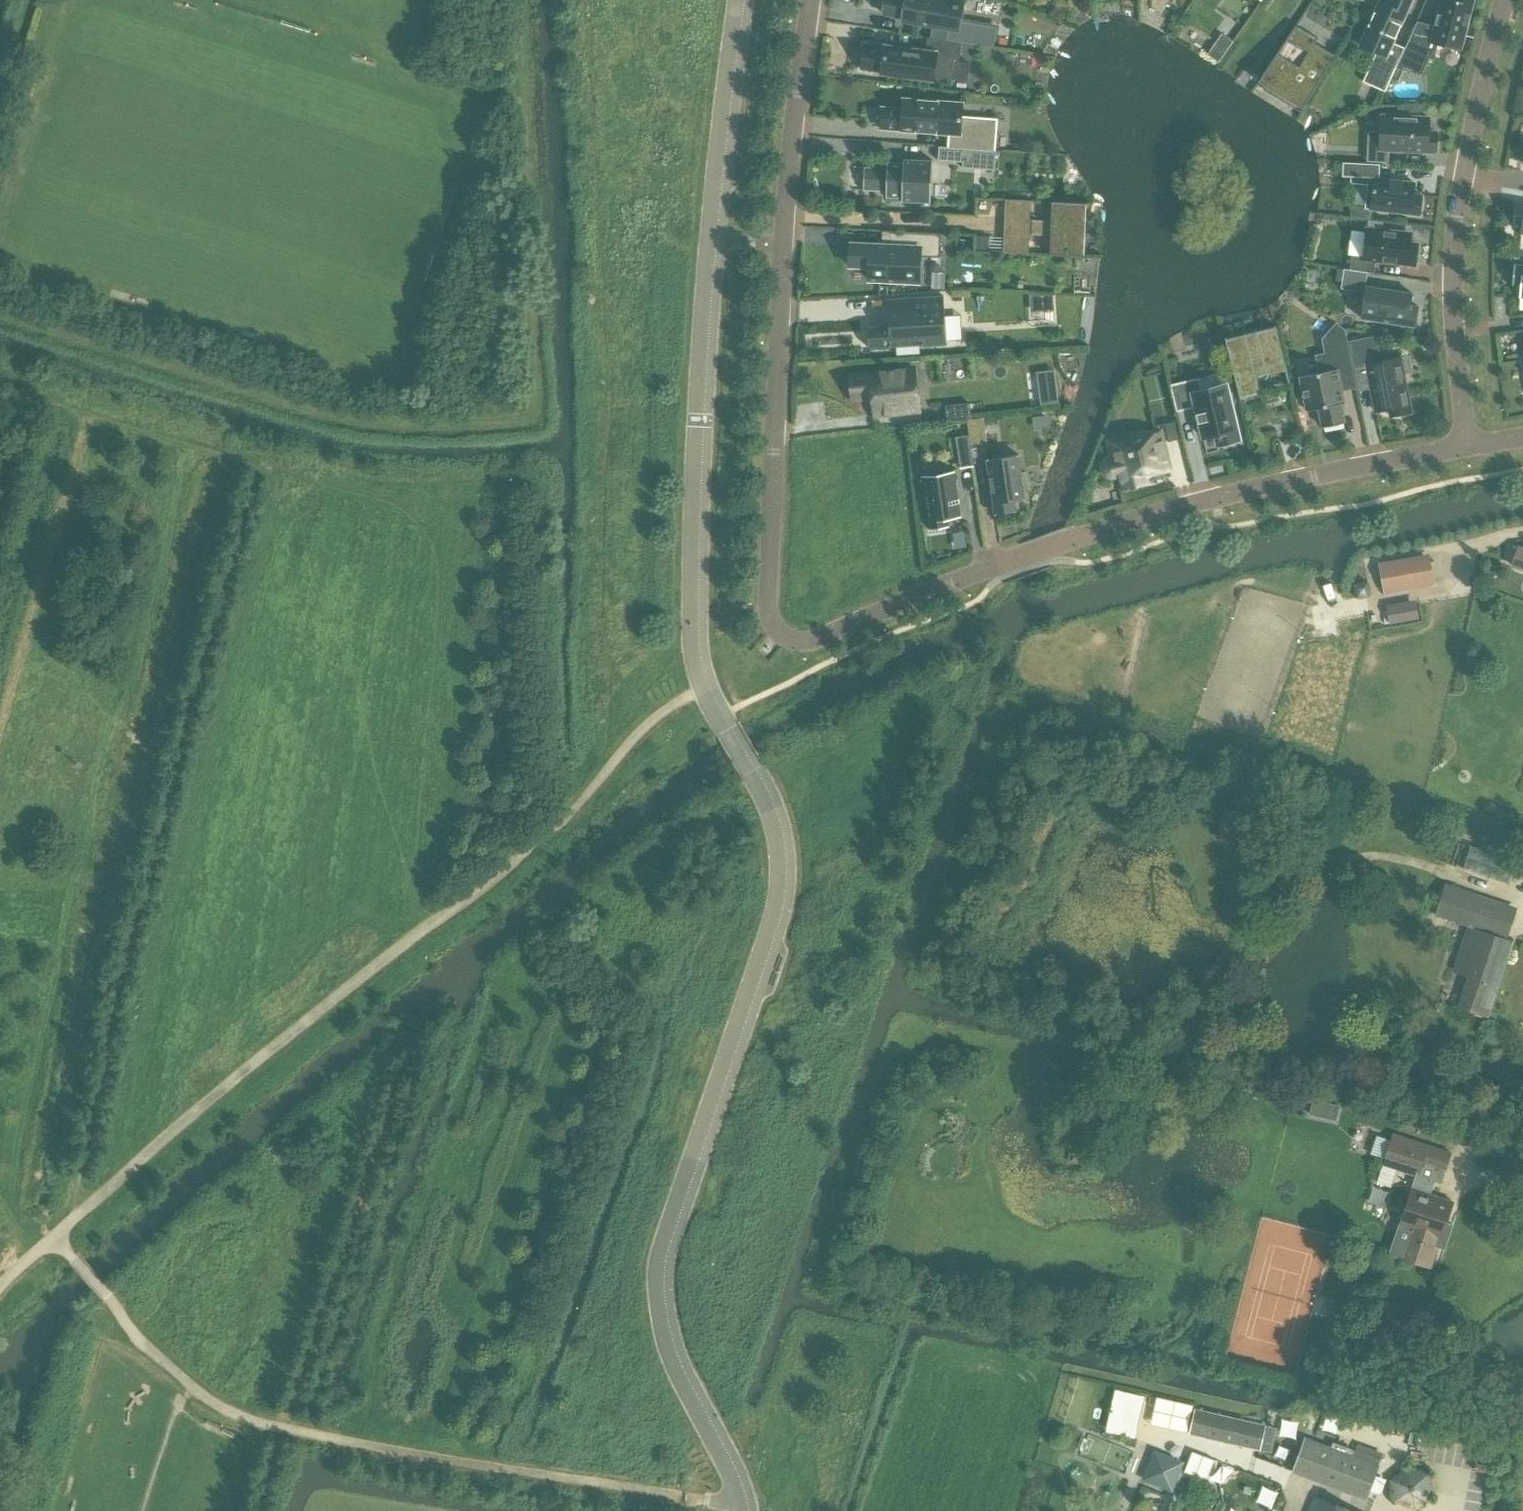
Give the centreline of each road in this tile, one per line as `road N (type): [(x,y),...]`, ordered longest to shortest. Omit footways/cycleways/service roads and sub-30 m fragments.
road 1 (residential): [(1472,447),(1156,516),(832,630),(801,640),(780,631),(772,568),(783,246),(810,0)]
road 2 (residential): [(1502,0),(1456,246),(1472,447)]

